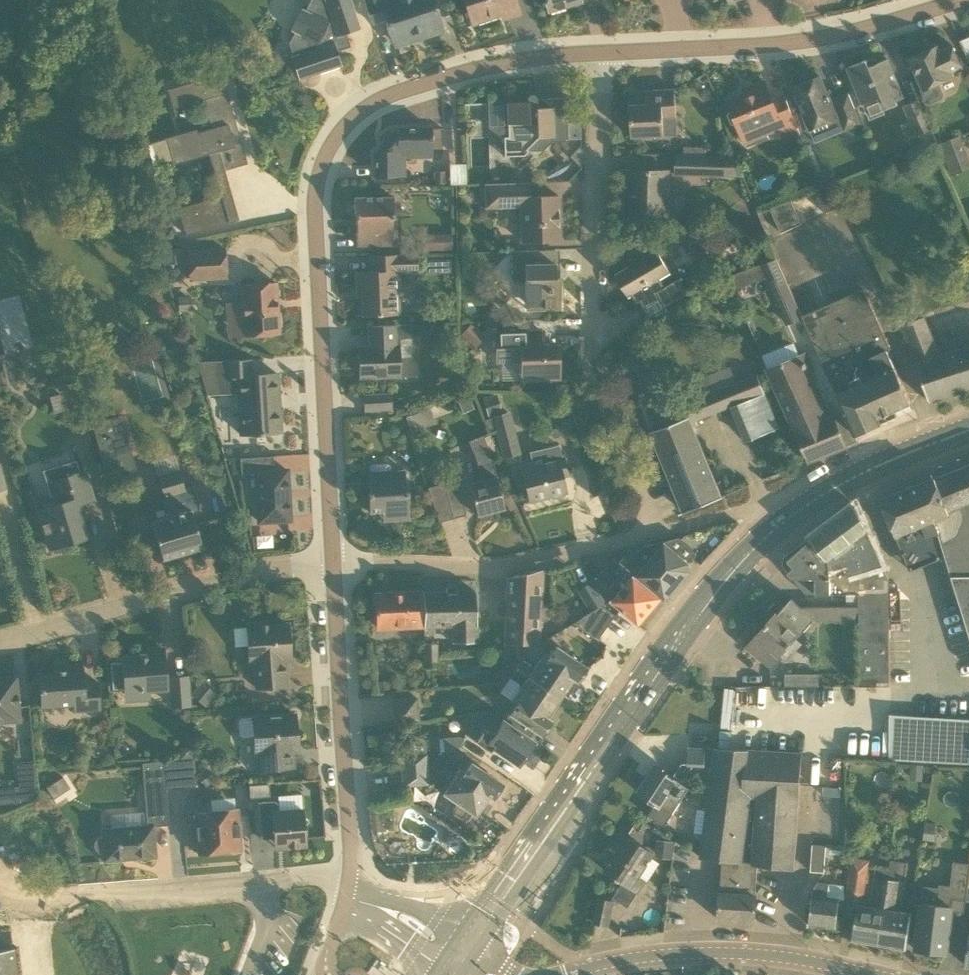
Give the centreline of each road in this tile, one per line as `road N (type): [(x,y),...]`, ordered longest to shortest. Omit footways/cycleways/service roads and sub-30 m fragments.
road 1 (residential): [(334,567),(316,185),(339,134),(363,110),(404,91),(540,57),(601,52)]
road 2 (secondary): [(472,942),(697,613),(796,516)]
road 3 (residential): [(656,534),(602,351),(601,52)]
road 4 (residential): [(36,974),(30,917),(89,896),(349,878)]
road 5 (residential): [(601,52),(803,45),(959,0)]
road 6 (residential): [(0,645),(252,576),(334,567)]
road 7 (residential): [(334,567),(494,571),(656,534)]
road 8 (residential): [(349,878),(334,567)]
road 9 (tertiary): [(870,974),(729,953),(588,968)]
road 10 (secondary): [(796,516),(863,474),(968,432)]
road 11 (residential): [(656,534),(752,512),(796,516)]
road 12 (residential): [(472,942),(438,917),(347,891)]
road 13 (residential): [(343,911),(381,925),(448,974)]

